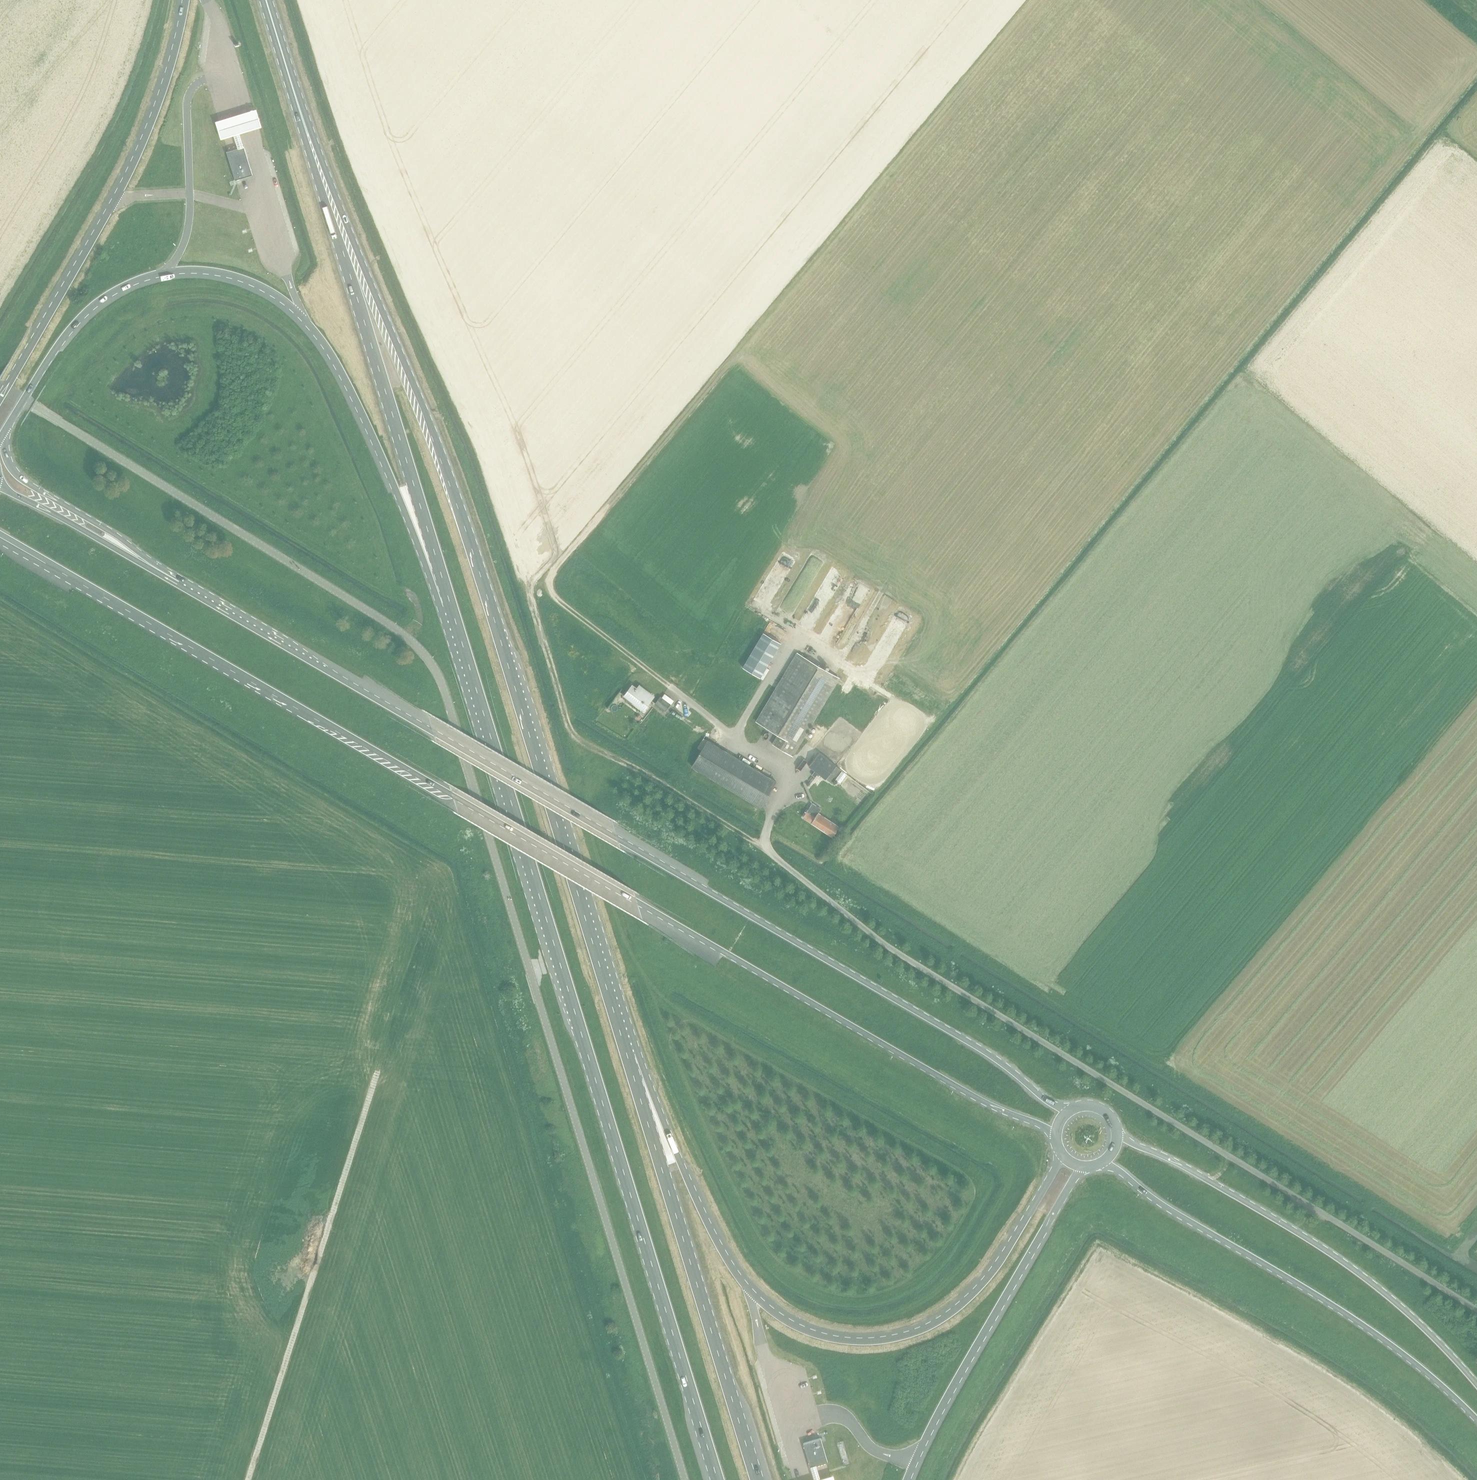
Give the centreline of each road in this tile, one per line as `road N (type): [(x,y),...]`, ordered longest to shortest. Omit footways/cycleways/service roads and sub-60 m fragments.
road 1 (unclassified): [(684,1479),(454,716),(422,649),(0,385)]
road 2 (primary): [(0,533),(954,1085),(1055,1135)]
road 3 (primary): [(634,1075),(457,500),(278,42)]
road 4 (primary): [(1070,1110),(971,1044),(177,584)]
road 5 (primary): [(448,596),(716,1479)]
road 6 (unclassified): [(1476,1312),(920,971),(762,846)]
road 7 (primary): [(6,429),(53,351),(99,300),(162,272),(239,277),(283,301),(329,351),(431,575),(448,596)]
road 8 (track): [(891,171),(553,574),(556,598),(670,687)]
road 9 (primary): [(1061,1155),(976,1291),(921,1330),(850,1340),(784,1318),(739,1277),(692,1190),(652,1091),(634,1075)]
road 10 (primary): [(278,42),(448,596)]
road 11 (secondary): [(1099,1165),(1355,1320),(1476,1420)]
road 12 (secondary): [(1476,1386),(1343,1262),(1118,1134)]
road 13 (primary): [(185,0),(150,127),(0,395)]
road 14 (primary): [(758,1479),(634,1075)]
road 15 (track): [(527,586),(575,735),(762,846)]
road 16 (primary): [(906,1479),(1083,1166)]
road 17 (primary): [(177,584),(21,479),(6,459),(6,429)]
road 18 (track): [(377,1072),(439,873)]
road 19 (primary): [(177,584),(0,487)]

